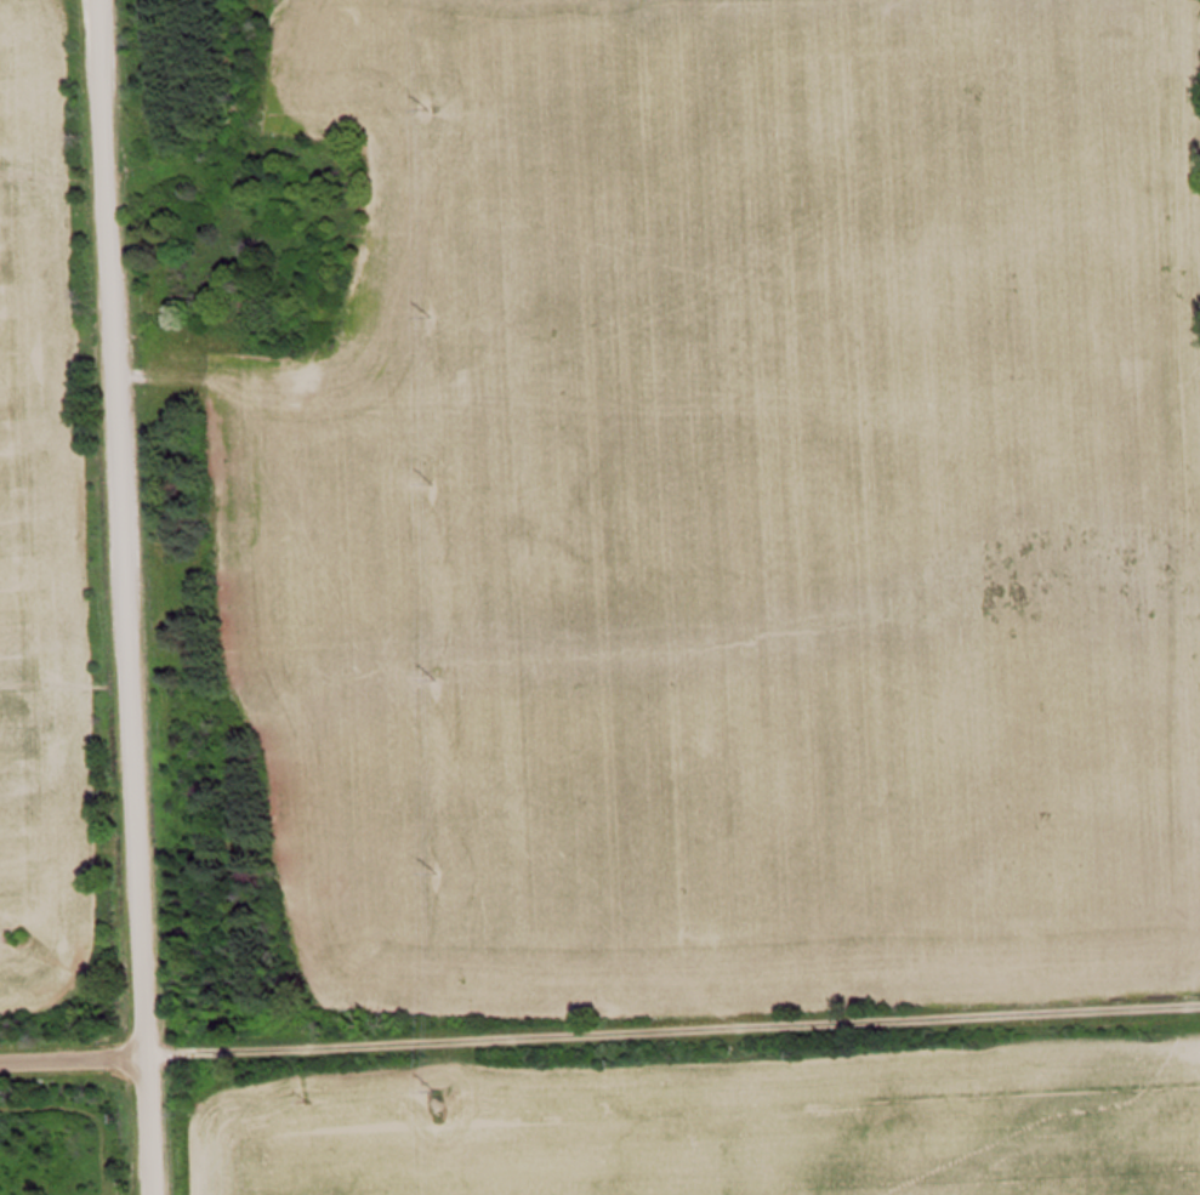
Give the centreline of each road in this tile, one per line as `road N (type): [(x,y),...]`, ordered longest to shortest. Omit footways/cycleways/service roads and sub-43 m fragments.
road 1 (residential): [(0,1061),(1199,1002)]
road 2 (residential): [(150,1194),(93,0)]

